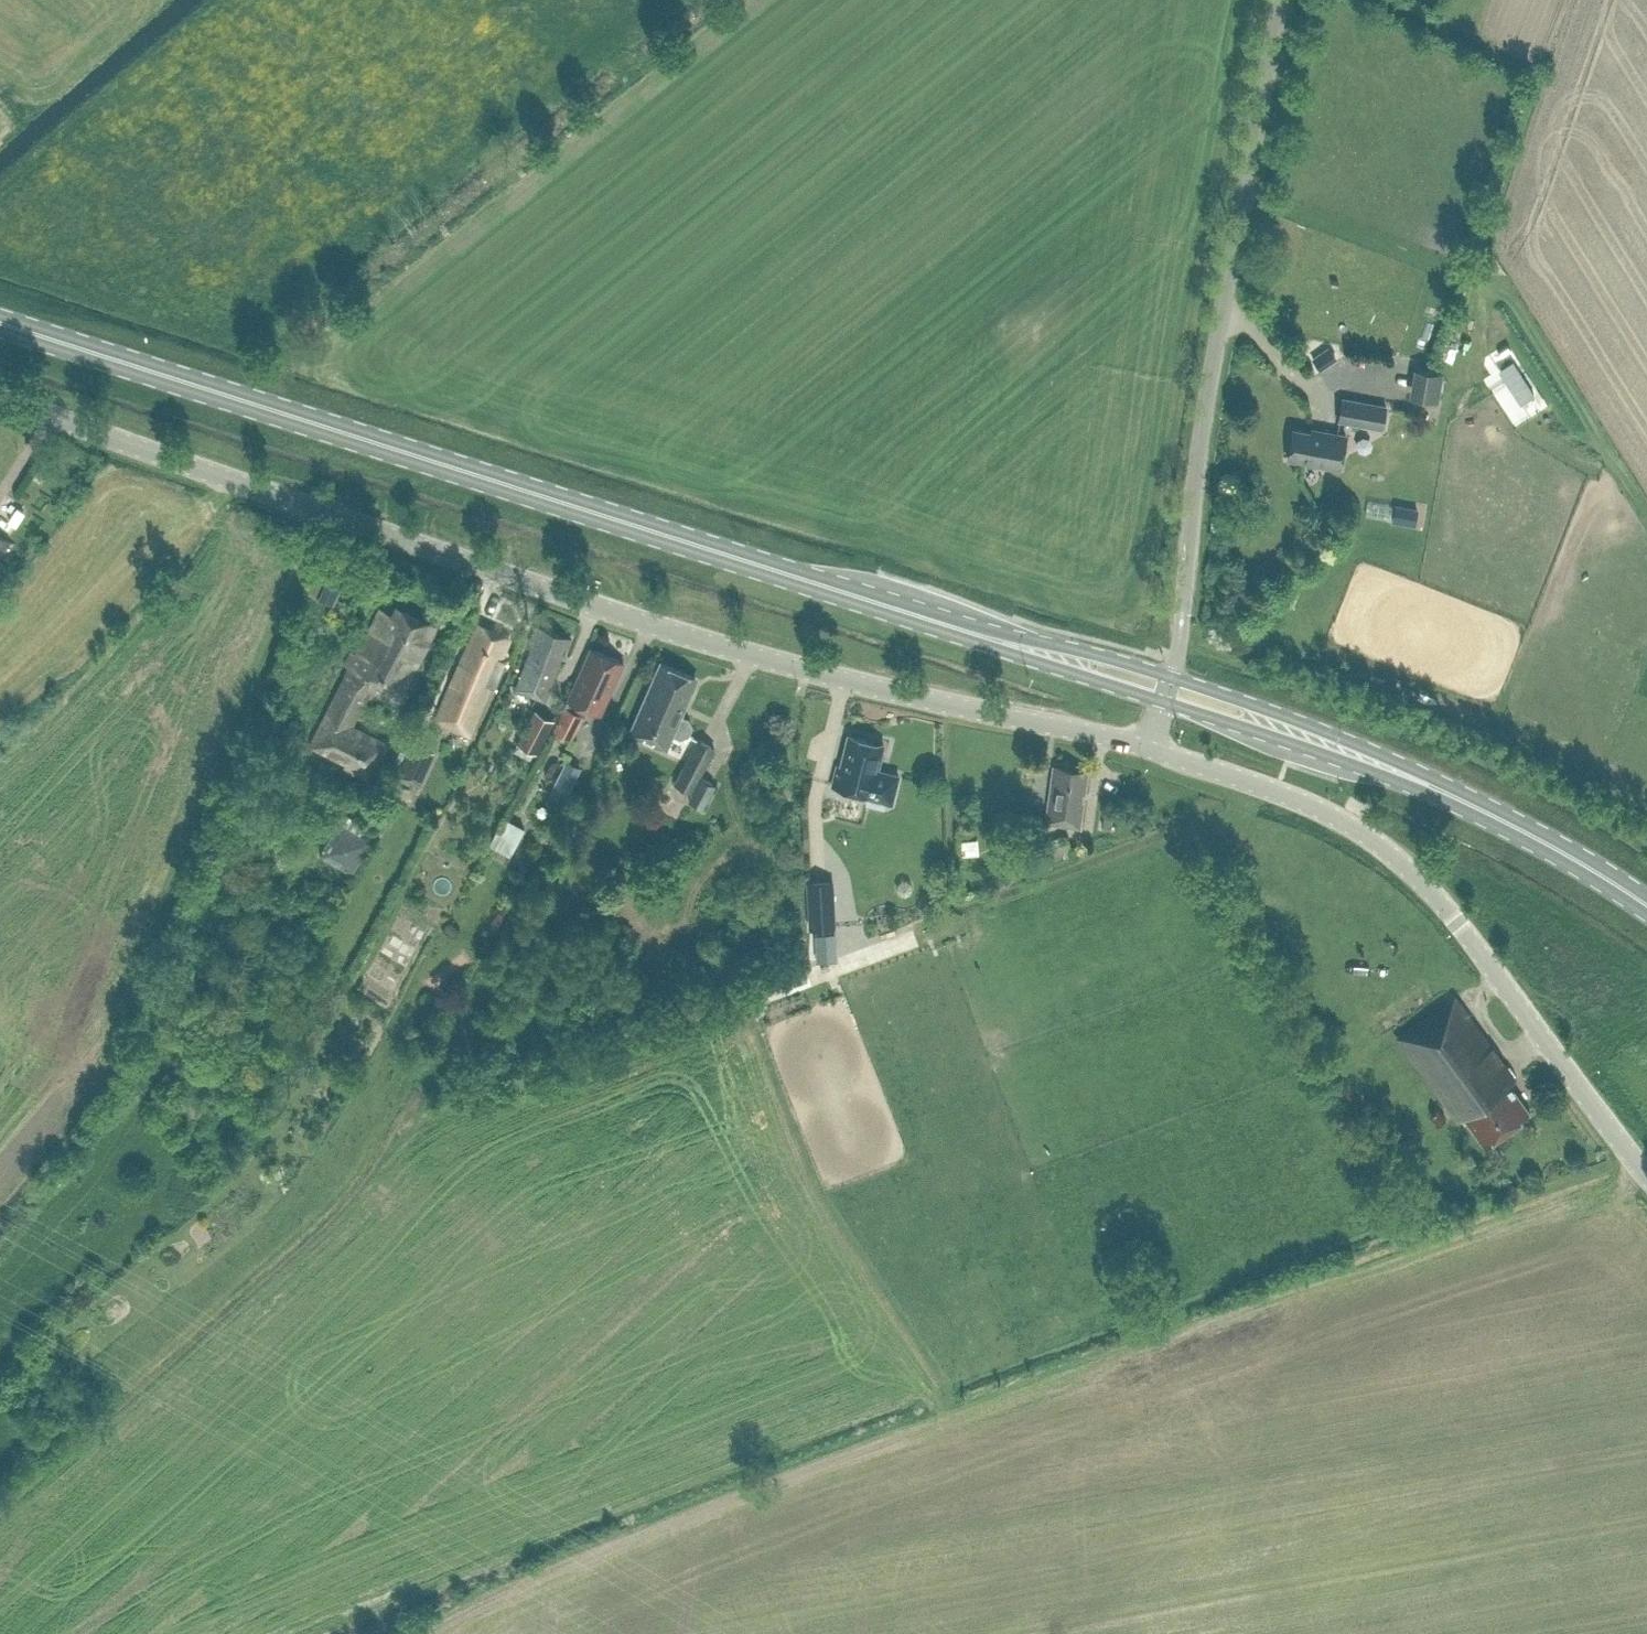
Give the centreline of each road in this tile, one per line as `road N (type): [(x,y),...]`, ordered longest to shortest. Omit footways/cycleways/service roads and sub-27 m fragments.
road 1 (unclassified): [(1147,746),(834,676),(643,622),(0,396)]
road 2 (primary): [(989,636),(0,322)]
road 3 (unclassified): [(1170,676),(1199,434),(1279,0)]
road 4 (unclassified): [(1646,1175),(1463,930),(1392,855),(1316,806),(1147,746)]
road 5 (primary): [(1439,789),(1432,776),(1345,737),(1170,676)]
road 6 (primary): [(1161,700),(1425,792),(1439,789)]
road 7 (primary): [(1646,905),(1556,847),(1439,789)]
road 8 (primary): [(1170,676),(1066,645),(989,636)]
road 9 (primary): [(989,636),(1000,649),(1161,700)]

